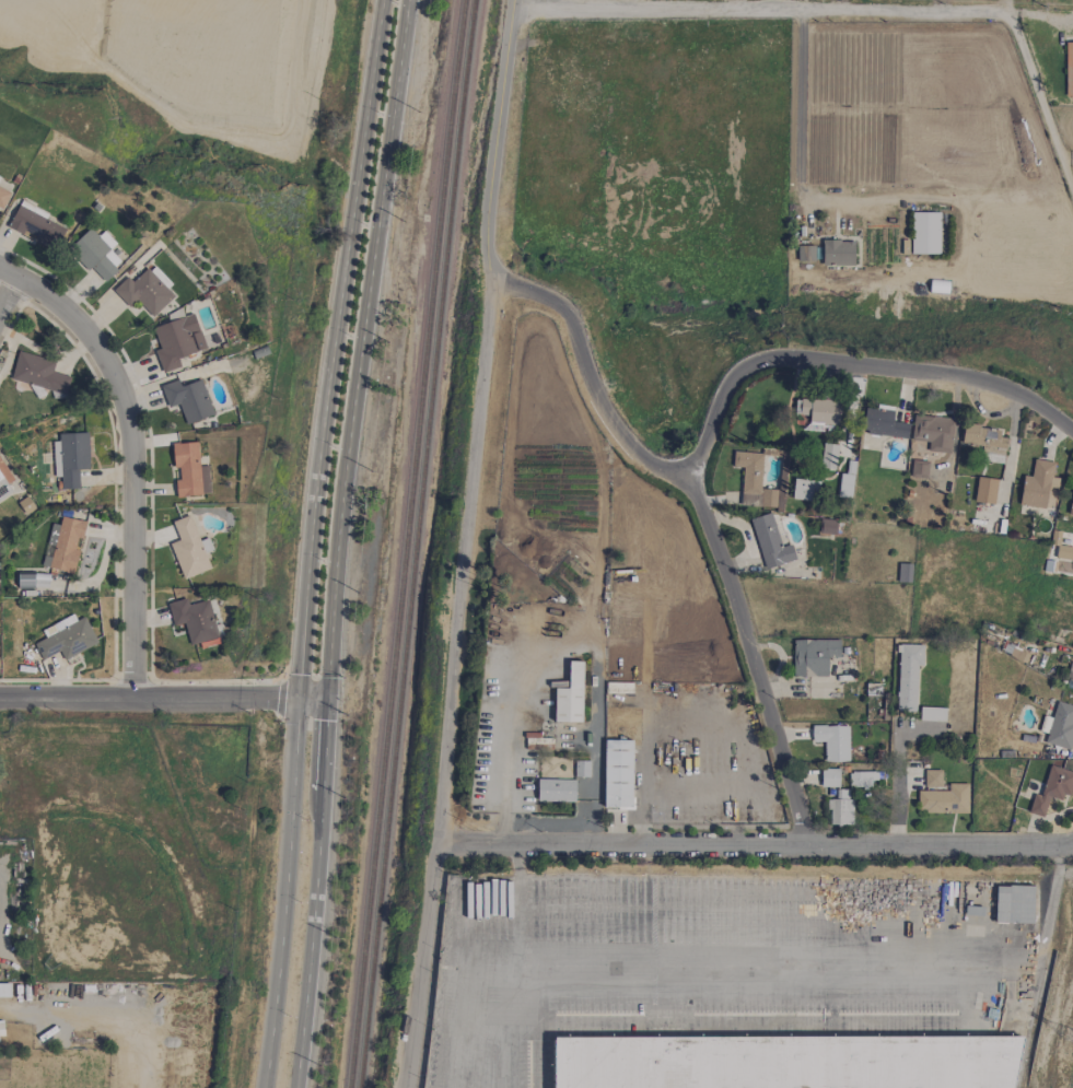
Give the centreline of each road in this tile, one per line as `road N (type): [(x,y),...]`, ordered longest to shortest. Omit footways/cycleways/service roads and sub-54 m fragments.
road 1 (primary): [(383,0),(319,456),(264,1087)]
road 2 (residential): [(400,1087),(436,844),(489,284)]
road 3 (residential): [(1072,432),(1019,395),(970,378),(778,360),(750,365),(730,382),(695,477),(672,472),(638,456),(605,413),(562,308),(489,284)]
road 4 (primary): [(325,695),(346,458),(409,0)]
road 5 (residential): [(1072,195),(1015,36),(994,14),(512,5)]
road 6 (residential): [(1072,845),(436,844)]
road 7 (residential): [(133,699),(135,452),(124,397),(108,358),(58,301),(0,269)]
road 8 (residential): [(807,845),(695,477)]
road 9 (residential): [(325,695),(0,699)]
road 10 (primary): [(294,1087),(320,791)]
road 11 (residential): [(489,284),(486,223),(513,0)]

